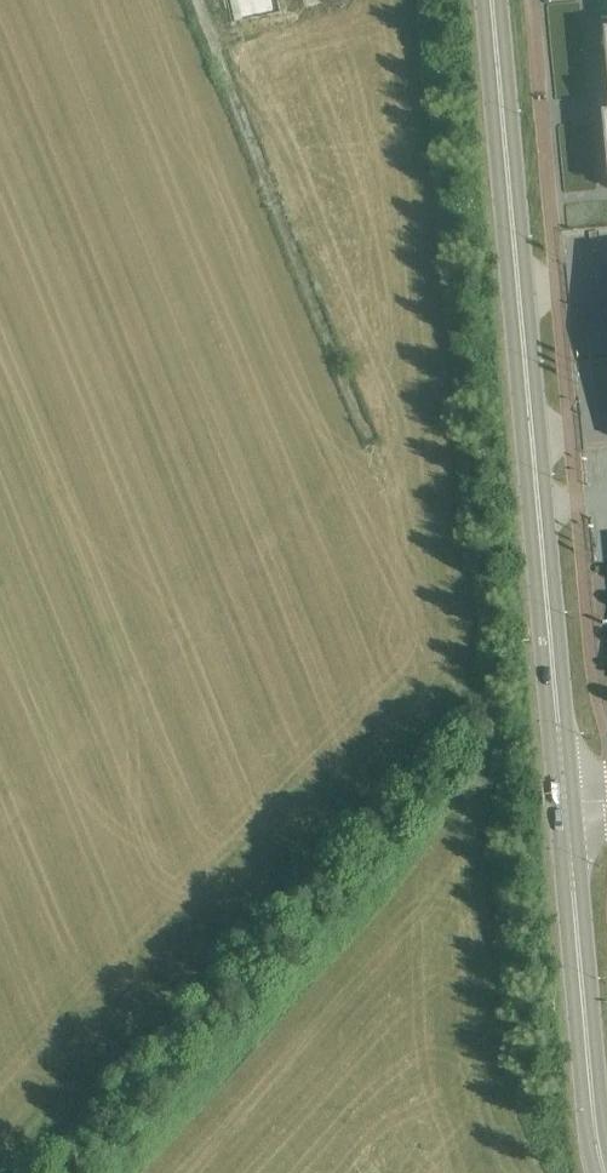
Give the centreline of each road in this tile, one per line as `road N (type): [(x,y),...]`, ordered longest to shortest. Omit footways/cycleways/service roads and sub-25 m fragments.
road 1 (secondary): [(491,0),(567,806)]
road 2 (secondary): [(567,806),(606,1165)]

